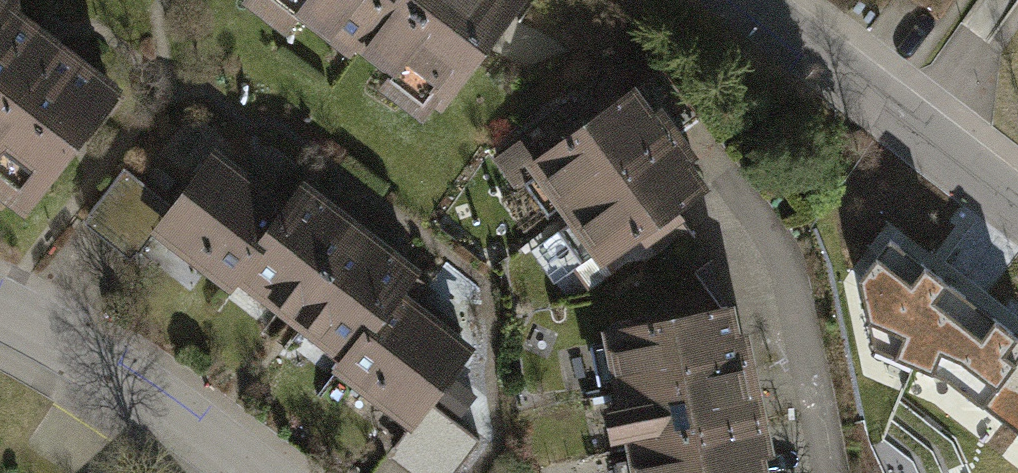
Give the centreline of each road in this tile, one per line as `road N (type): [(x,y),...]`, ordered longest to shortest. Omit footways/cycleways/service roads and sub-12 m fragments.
road 1 (residential): [(745,0),(1017,209)]
road 2 (residential): [(0,328),(237,472)]

